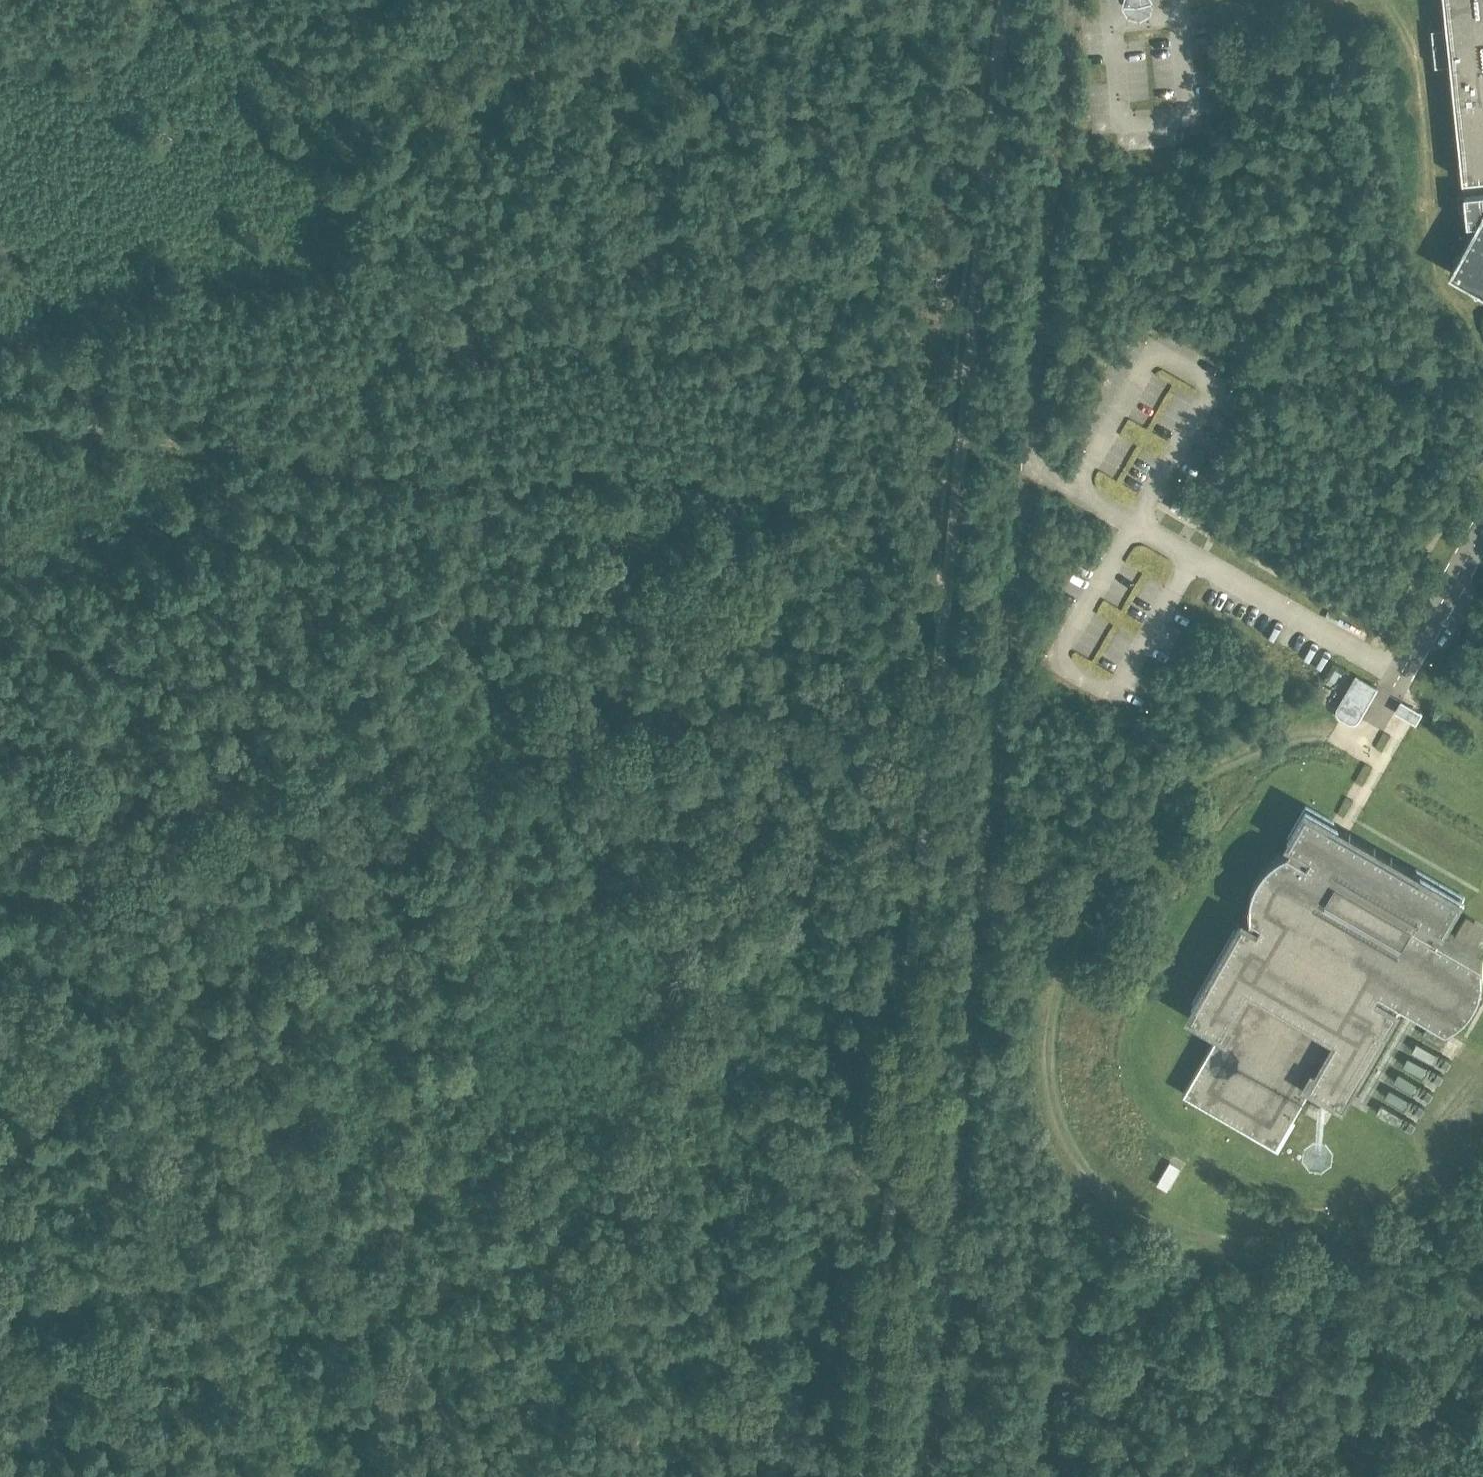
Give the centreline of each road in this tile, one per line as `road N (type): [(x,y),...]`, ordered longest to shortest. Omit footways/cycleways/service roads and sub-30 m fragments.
road 1 (track): [(946,619),(821,517),(766,493),(640,466),(467,478),(0,419)]
road 2 (track): [(1401,676),(1365,730),(1290,739),(1222,766),(1190,789),(1118,863),(1075,943),(1053,1022),(1052,1080),(1063,1126),(1096,1184),(1119,1207),(1166,1230),(1223,1122)]
road 3 (track): [(946,619),(866,1476)]
road 4 (track): [(1006,0),(946,619)]
road 5 (track): [(1166,1230),(1246,1248),(1346,1230),(1407,1201),(1482,1141)]

